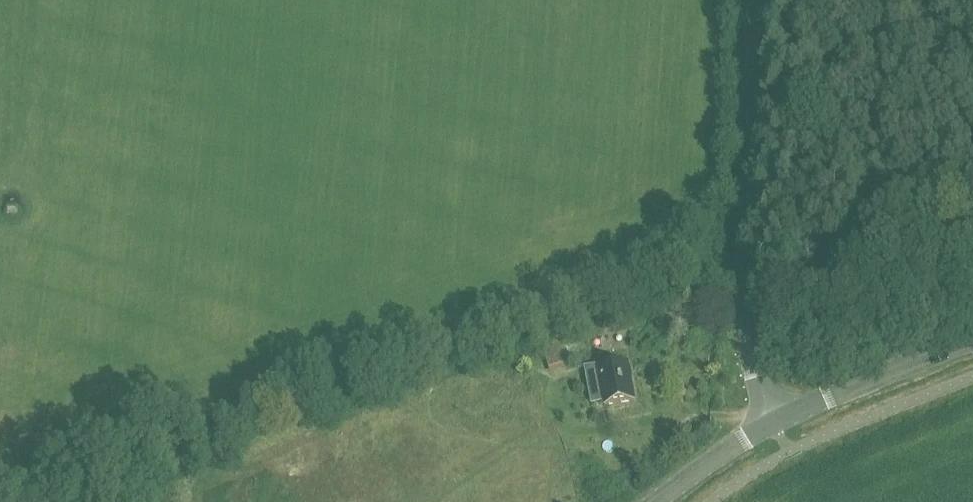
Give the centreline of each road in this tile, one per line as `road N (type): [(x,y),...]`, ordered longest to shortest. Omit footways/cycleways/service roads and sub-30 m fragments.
road 1 (unclassified): [(774,422),(753,370),(741,259),(755,0)]
road 2 (tertiary): [(774,422),(972,341)]
road 3 (tertiary): [(655,501),(774,422)]

